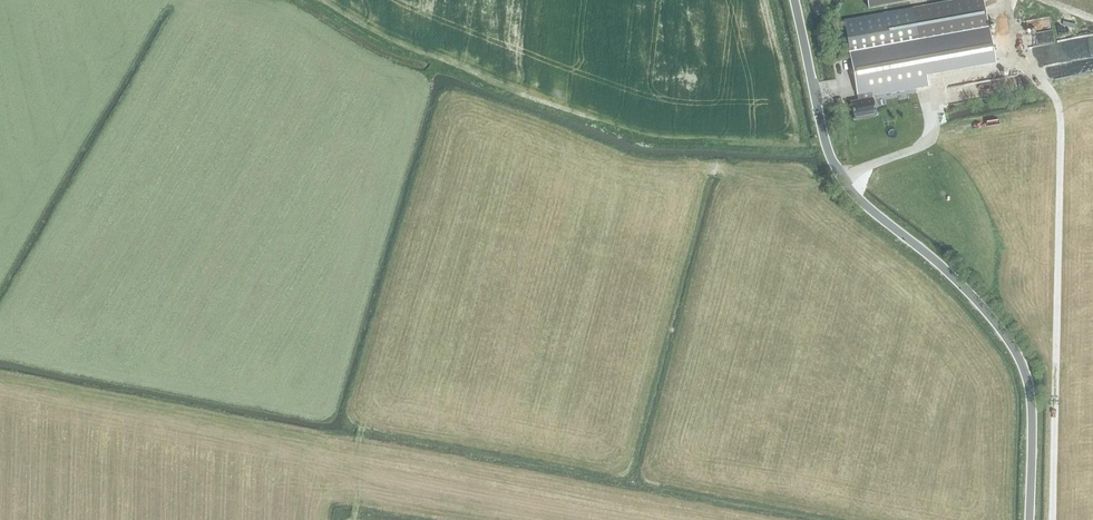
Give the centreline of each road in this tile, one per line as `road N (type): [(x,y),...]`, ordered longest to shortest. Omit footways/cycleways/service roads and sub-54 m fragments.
road 1 (unclassified): [(1030,519),(1029,367),(992,311),(946,262),(840,172),(794,0)]

